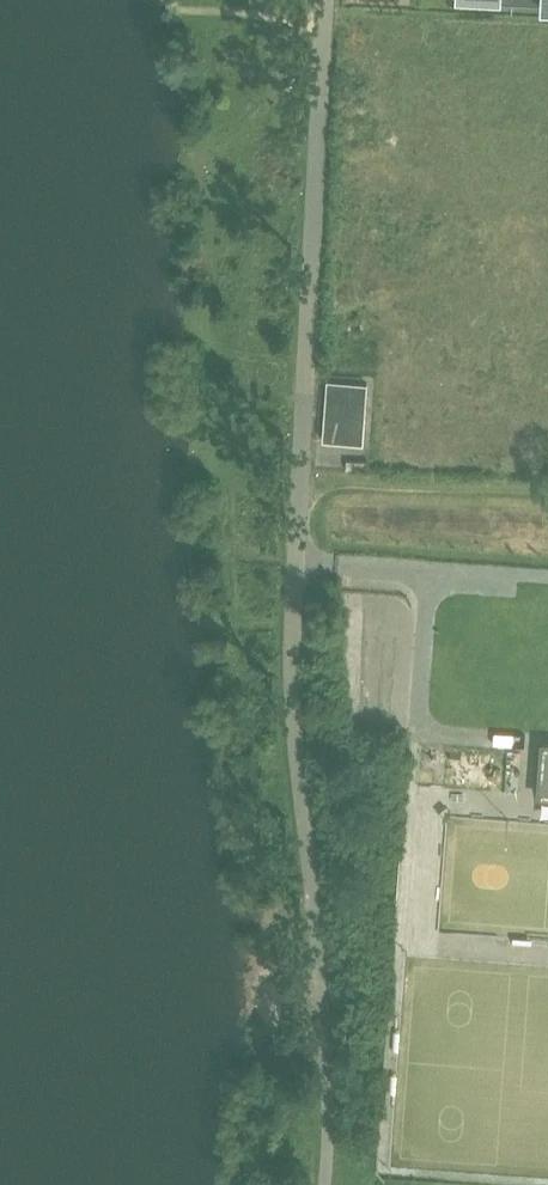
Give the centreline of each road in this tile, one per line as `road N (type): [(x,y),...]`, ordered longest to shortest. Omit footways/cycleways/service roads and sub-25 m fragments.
road 1 (residential): [(323,0),(295,601)]

